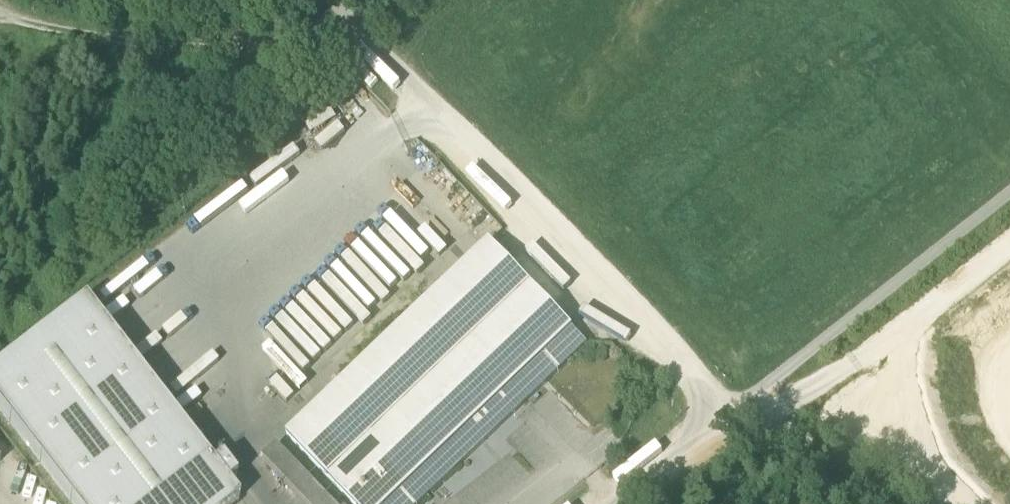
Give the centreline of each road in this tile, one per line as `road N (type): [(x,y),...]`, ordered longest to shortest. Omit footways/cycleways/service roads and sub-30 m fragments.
road 1 (track): [(332,0),(726,405)]
road 2 (track): [(358,26),(309,38),(200,42),(0,15)]
road 3 (unclassified): [(1009,190),(752,395),(726,405)]
road 4 (unclassified): [(856,503),(726,405)]
road 5 (unclassified): [(726,405),(603,503)]

